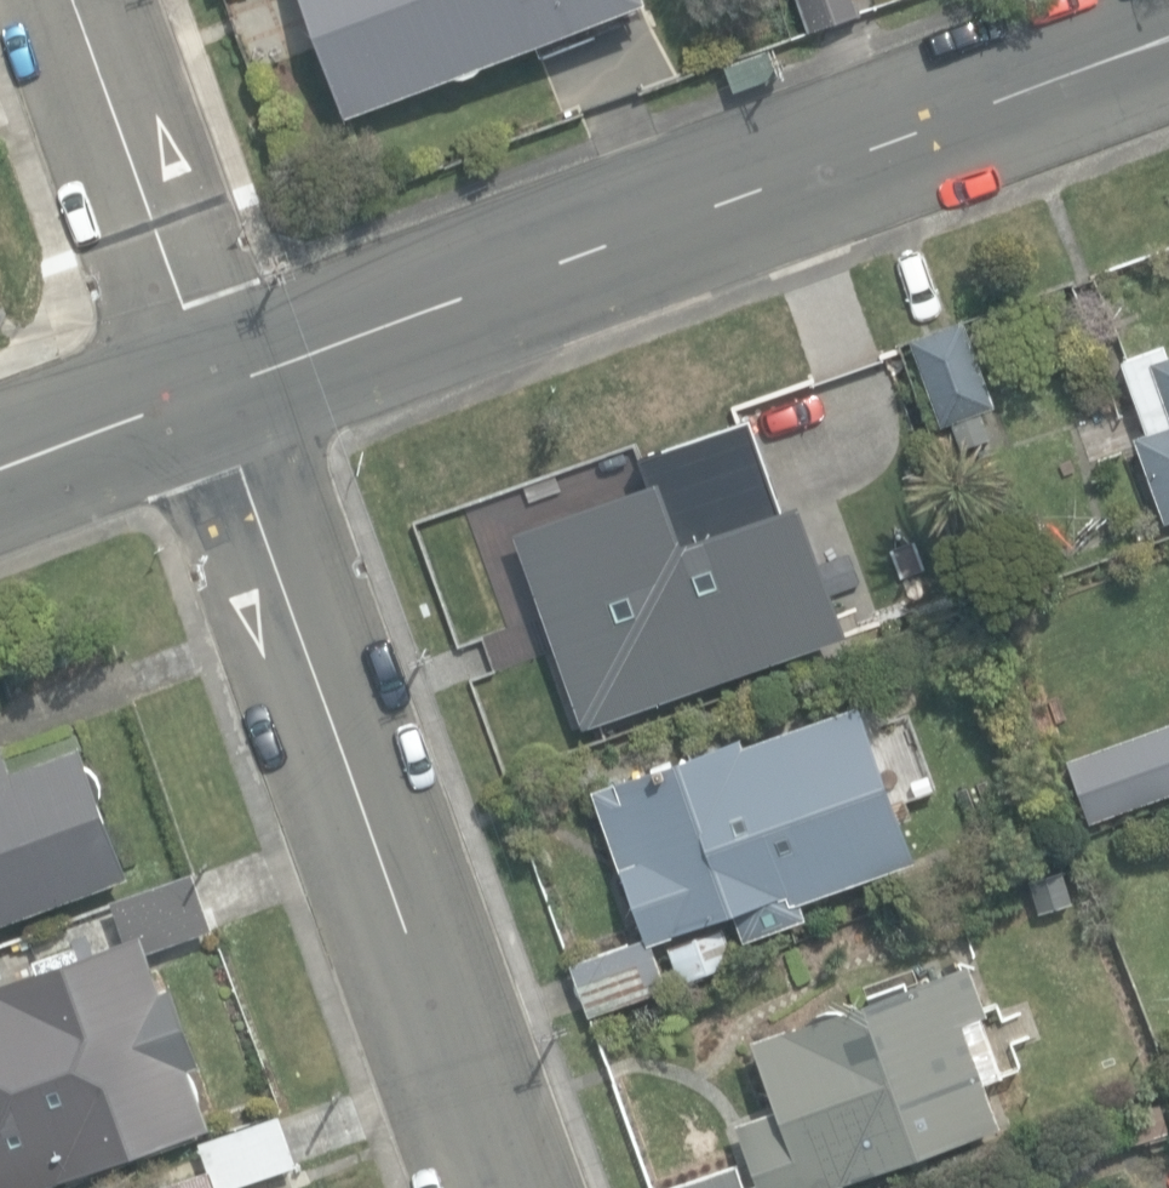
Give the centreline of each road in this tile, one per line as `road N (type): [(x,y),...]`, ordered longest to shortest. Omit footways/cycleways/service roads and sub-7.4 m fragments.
road 1 (residential): [(1168,19),(196,387)]
road 2 (residential): [(196,387),(487,1187)]
road 3 (residential): [(60,0),(196,387)]
road 4 (residential): [(196,387),(0,462)]

